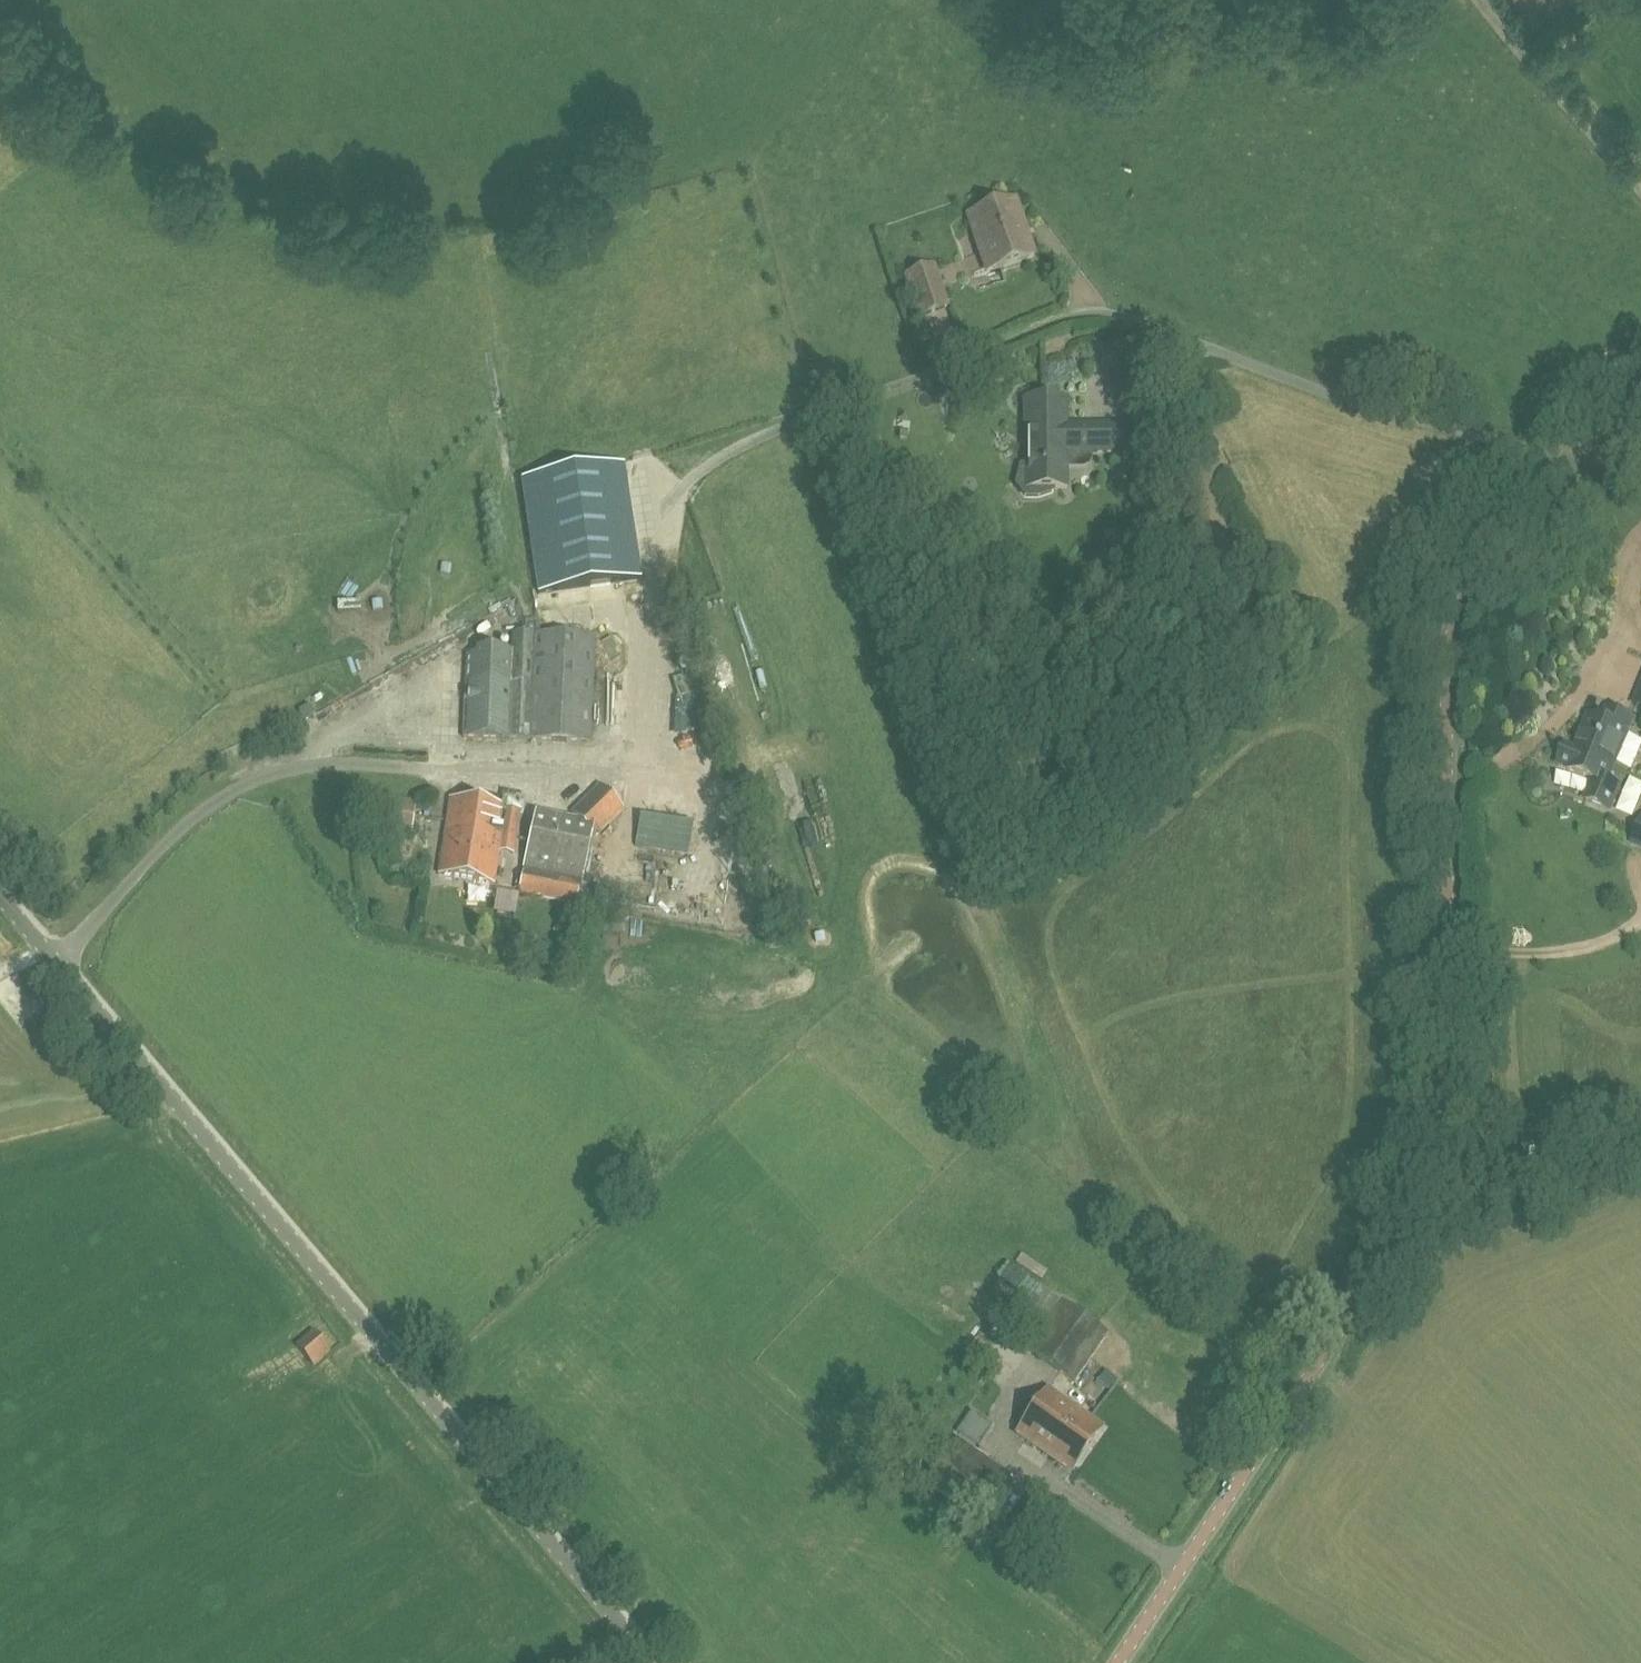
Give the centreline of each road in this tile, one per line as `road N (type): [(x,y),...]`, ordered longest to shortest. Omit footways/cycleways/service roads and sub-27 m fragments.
road 1 (unclassified): [(1119,1662),(1435,1182),(1446,1127),(1454,608),(1485,560),(1594,469)]
road 2 (residential): [(647,537),(678,489),(705,468),(1054,322),(1100,310),(1379,407),(1594,469)]
road 3 (unclassified): [(646,1662),(58,970)]
road 4 (residential): [(58,970),(186,823),(240,787),(285,772),(367,766)]

